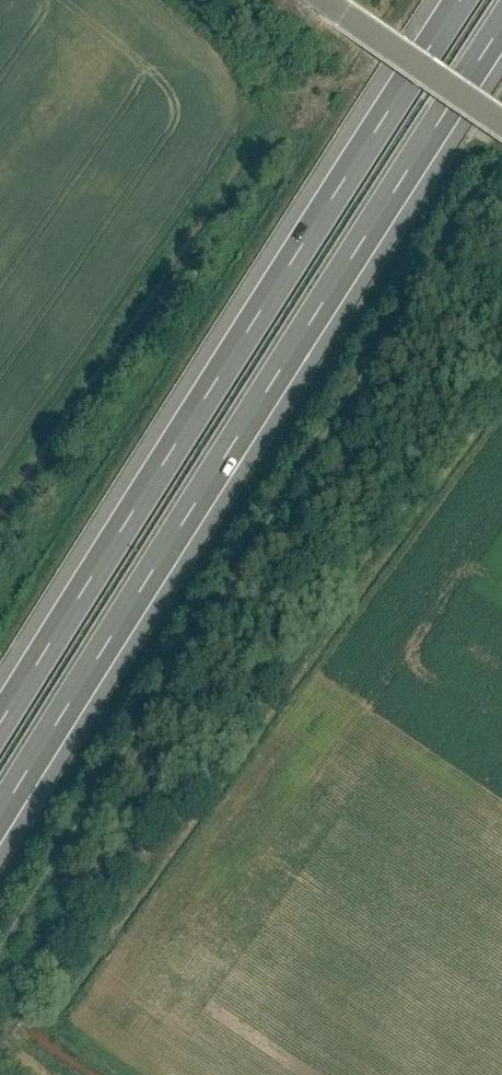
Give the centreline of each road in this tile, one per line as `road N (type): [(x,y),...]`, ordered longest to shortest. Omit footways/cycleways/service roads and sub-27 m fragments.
road 1 (motorway): [(0,824),(199,498),(501,33)]
road 2 (motorway): [(465,0),(173,448),(0,731)]
road 3 (unclassified): [(501,131),(308,0)]

